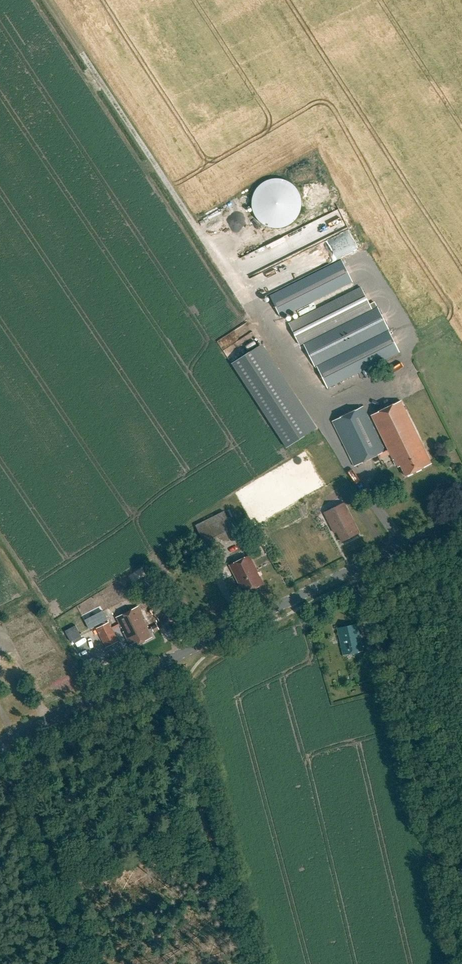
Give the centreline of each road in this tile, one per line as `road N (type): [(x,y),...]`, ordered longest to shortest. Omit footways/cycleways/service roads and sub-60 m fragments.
road 1 (tertiary): [(0,745),(461,516)]

